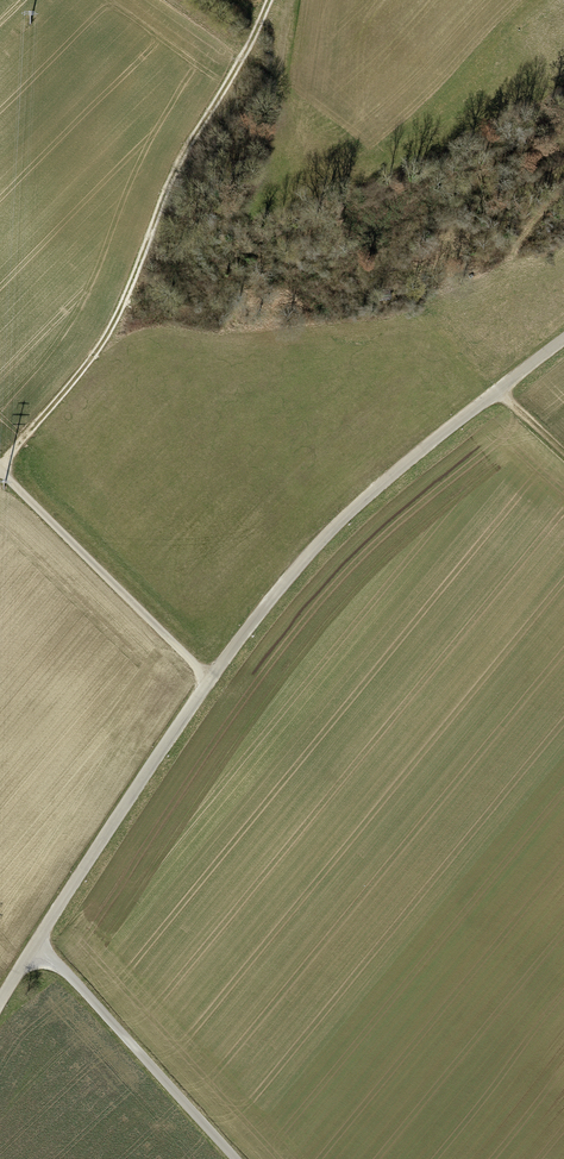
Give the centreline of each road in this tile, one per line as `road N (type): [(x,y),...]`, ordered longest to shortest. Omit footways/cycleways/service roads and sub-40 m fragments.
road 1 (tertiary): [(39,936),(211,677),(310,549),(563,339)]
road 2 (track): [(270,0),(174,184),(111,340),(0,463)]
road 3 (track): [(0,468),(211,677)]
road 4 (unclassified): [(236,1158),(39,936)]

